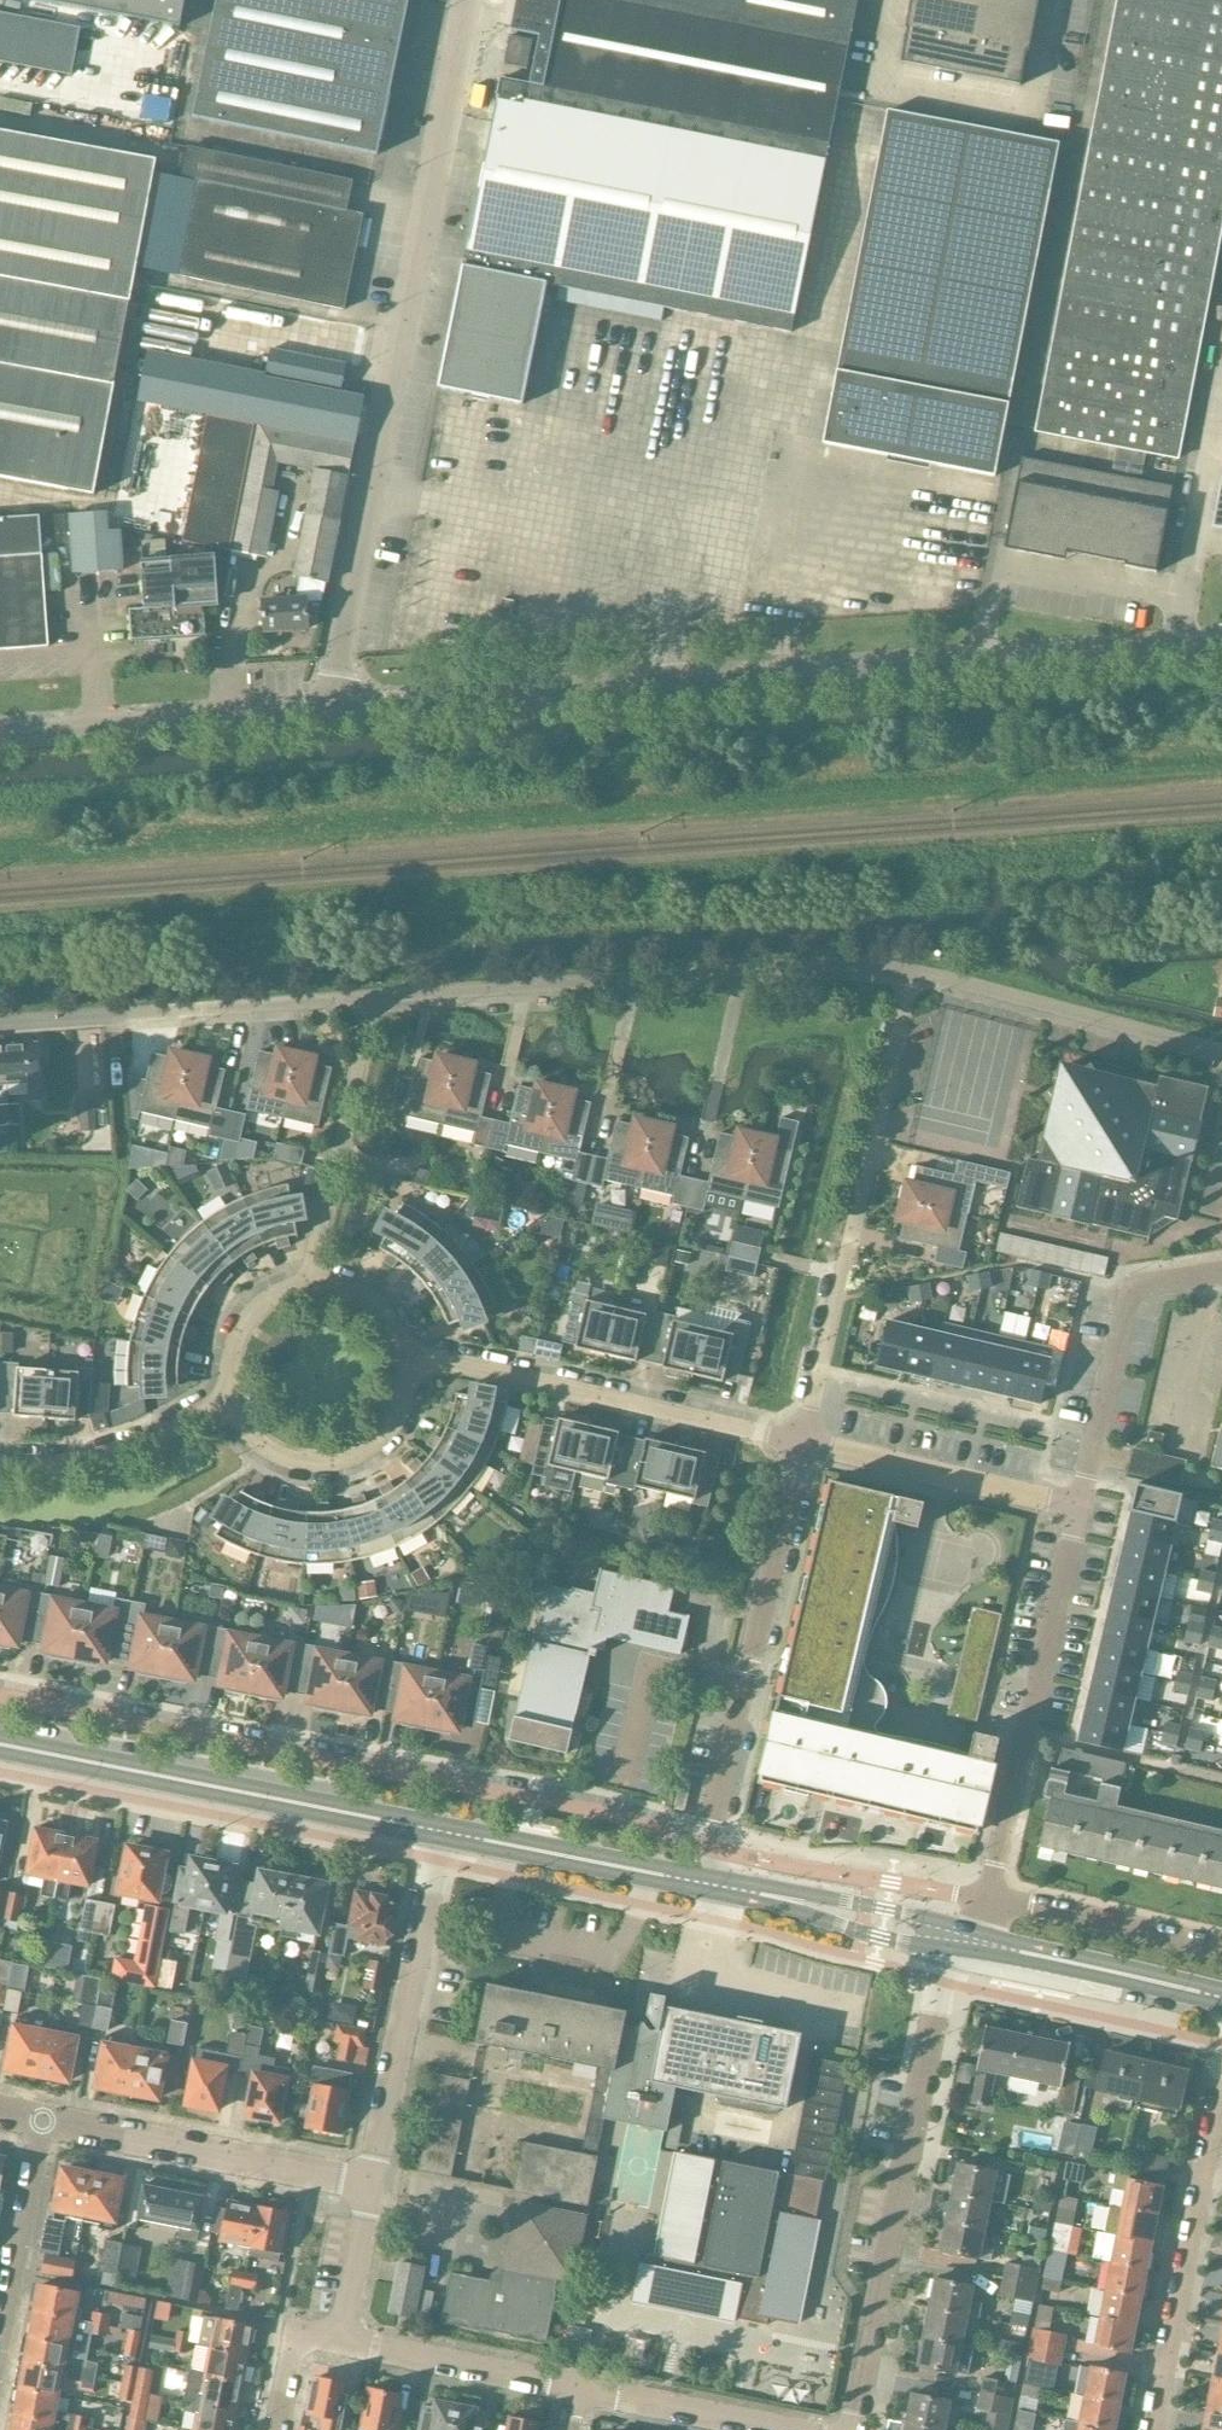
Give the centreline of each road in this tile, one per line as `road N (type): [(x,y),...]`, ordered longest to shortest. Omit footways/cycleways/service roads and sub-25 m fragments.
road 1 (unclassified): [(326,710),(468,0)]
road 2 (residential): [(707,1845),(615,1818),(0,1697)]
road 3 (unclassified): [(326,710),(974,666)]
road 4 (residential): [(372,998),(775,964),(909,971)]
road 5 (residential): [(848,2429),(942,1982),(972,1940)]
road 6 (residential): [(801,1441),(909,971)]
road 7 (primary): [(440,1832),(0,1745)]
road 8 (residential): [(707,1845),(801,1441)]
road 9 (residential): [(1081,1508),(987,1901)]
road 10 (residential): [(801,1441),(420,1356)]
road 11 (residential): [(0,1024),(372,998)]
road 12 (residential): [(372,2183),(440,1832)]
road 13 (residential): [(1154,2429),(1221,2081)]
road 14 (residential): [(372,2183),(43,2121)]
road 15 (unclassified): [(0,736),(326,710)]
road 16 (residential): [(909,971),(1221,1052)]
road 17 (residential): [(1081,1508),(1129,1288),(1221,1273)]
road 18 (unclassified): [(974,666),(997,559),(1181,593)]
road 19 (residential): [(1081,1508),(801,1441)]
road 20 (residential): [(310,1273),(372,998)]
road 21 (residential): [(236,1401),(273,1449),(338,1463),(371,1452),(397,1431),(415,1403),(420,1356)]
road 22 (primary): [(701,1883),(440,1832)]
road 23 (primary): [(724,1887),(881,1938),(930,1946),(972,1940)]
road 24 (primary): [(972,1940),(933,1920),(866,1905),(755,1885),(724,1887)]
road 25 (primary): [(1221,1998),(972,1940)]
road 26 (residential): [(0,1466),(80,1468),(236,1401)]
road 27 (residential): [(1221,1955),(987,1901)]
road 28 (residential): [(577,2391),(343,2340)]
road 29 (residential): [(0,2343),(43,2121)]
road 30 (residential): [(788,2429),(577,2391)]
road 31 (unclassified): [(974,666),(1170,653)]
road 32 (residential): [(310,1273),(273,1286),(247,1310),(232,1341),(236,1401)]
road 33 (unclassified): [(1192,538),(1221,375)]
road 34 (residential): [(343,2340),(372,2183)]
road 35 (residential): [(420,1356),(408,1317),(386,1292),(362,1278),(310,1273)]
road 36 (residential): [(278,2429),(297,2331),(343,2340)]

